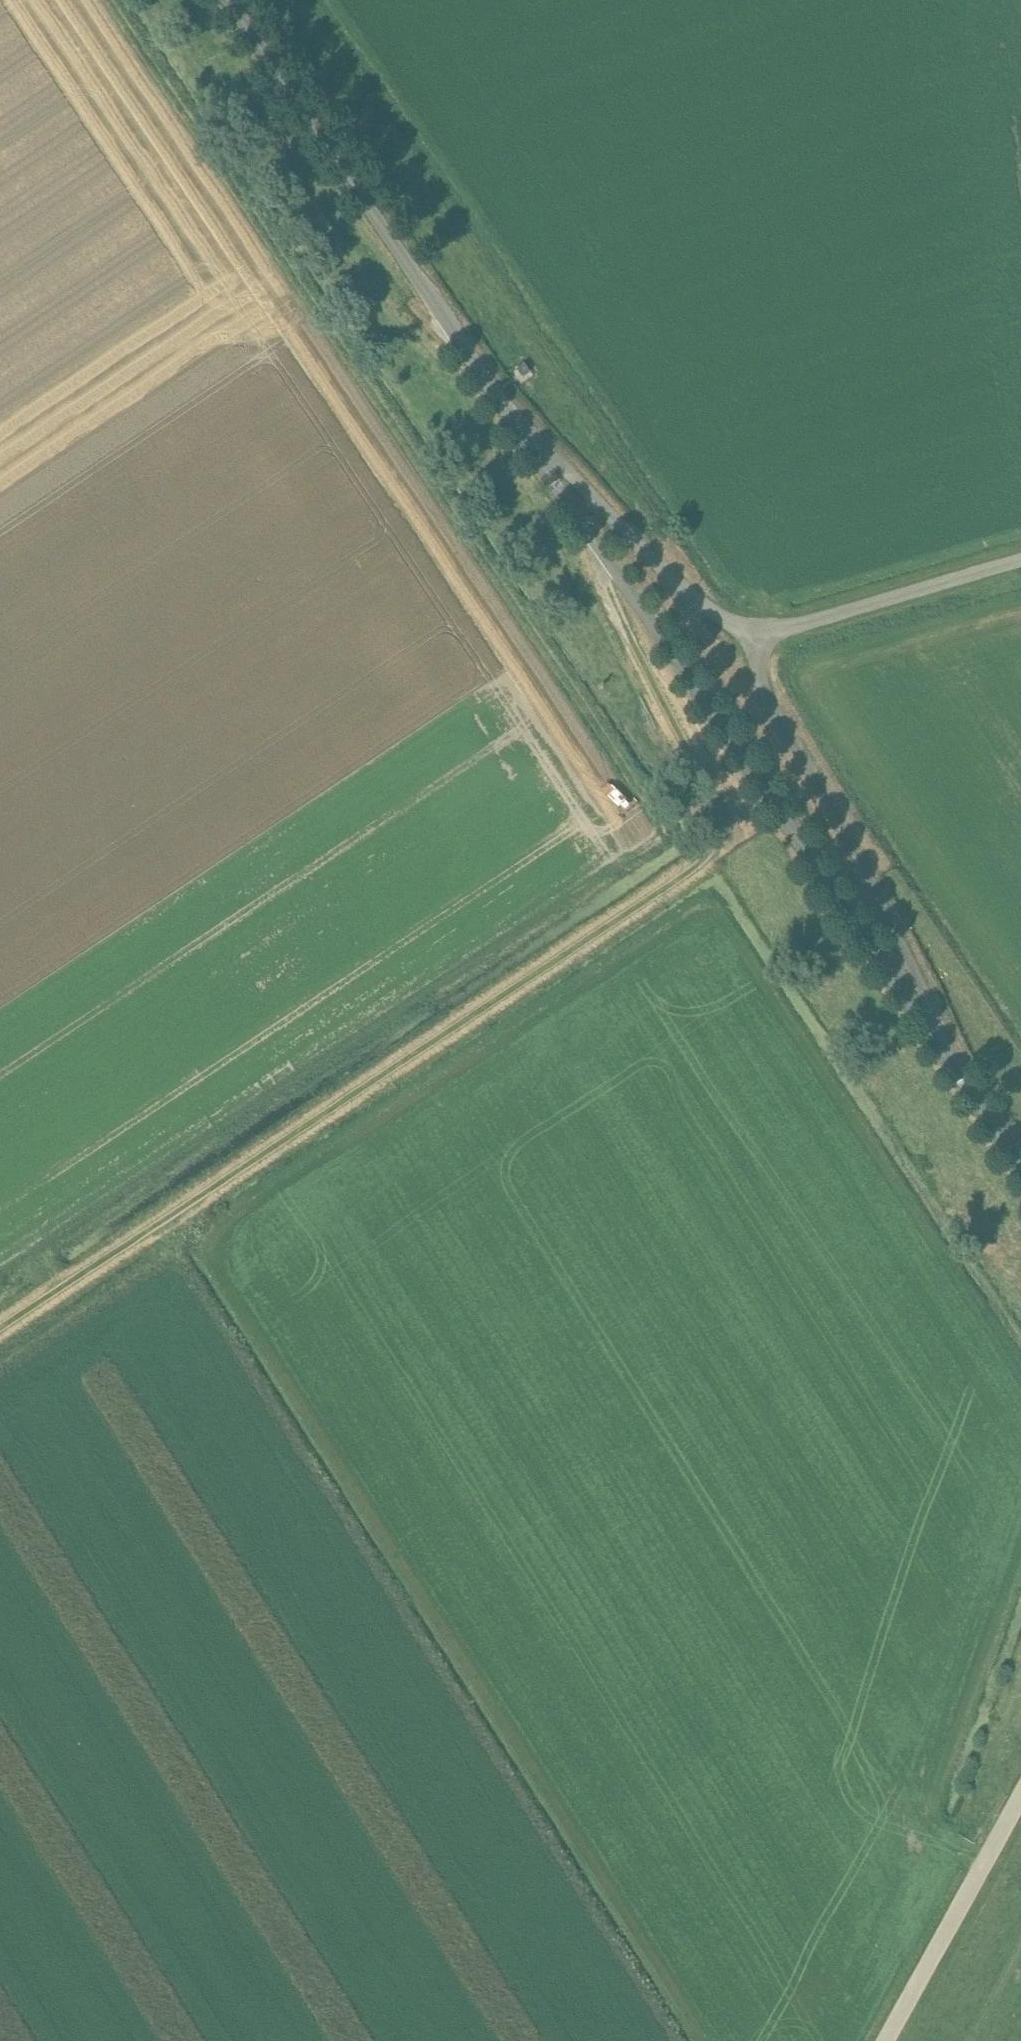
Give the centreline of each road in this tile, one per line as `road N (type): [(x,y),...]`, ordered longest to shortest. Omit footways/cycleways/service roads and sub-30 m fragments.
road 1 (track): [(0,1335),(729,852),(606,558)]
road 2 (unclassified): [(949,1039),(606,558),(552,464)]
road 3 (unclassified): [(552,464),(243,0)]
road 4 (unclassified): [(949,1039),(757,646)]
road 5 (unclassified): [(885,2040),(1020,1793)]
road 6 (unclassified): [(757,646),(1020,565)]
road 7 (unclassified): [(757,646),(552,464)]
road 8 (unclassified): [(1020,1150),(949,1039)]

